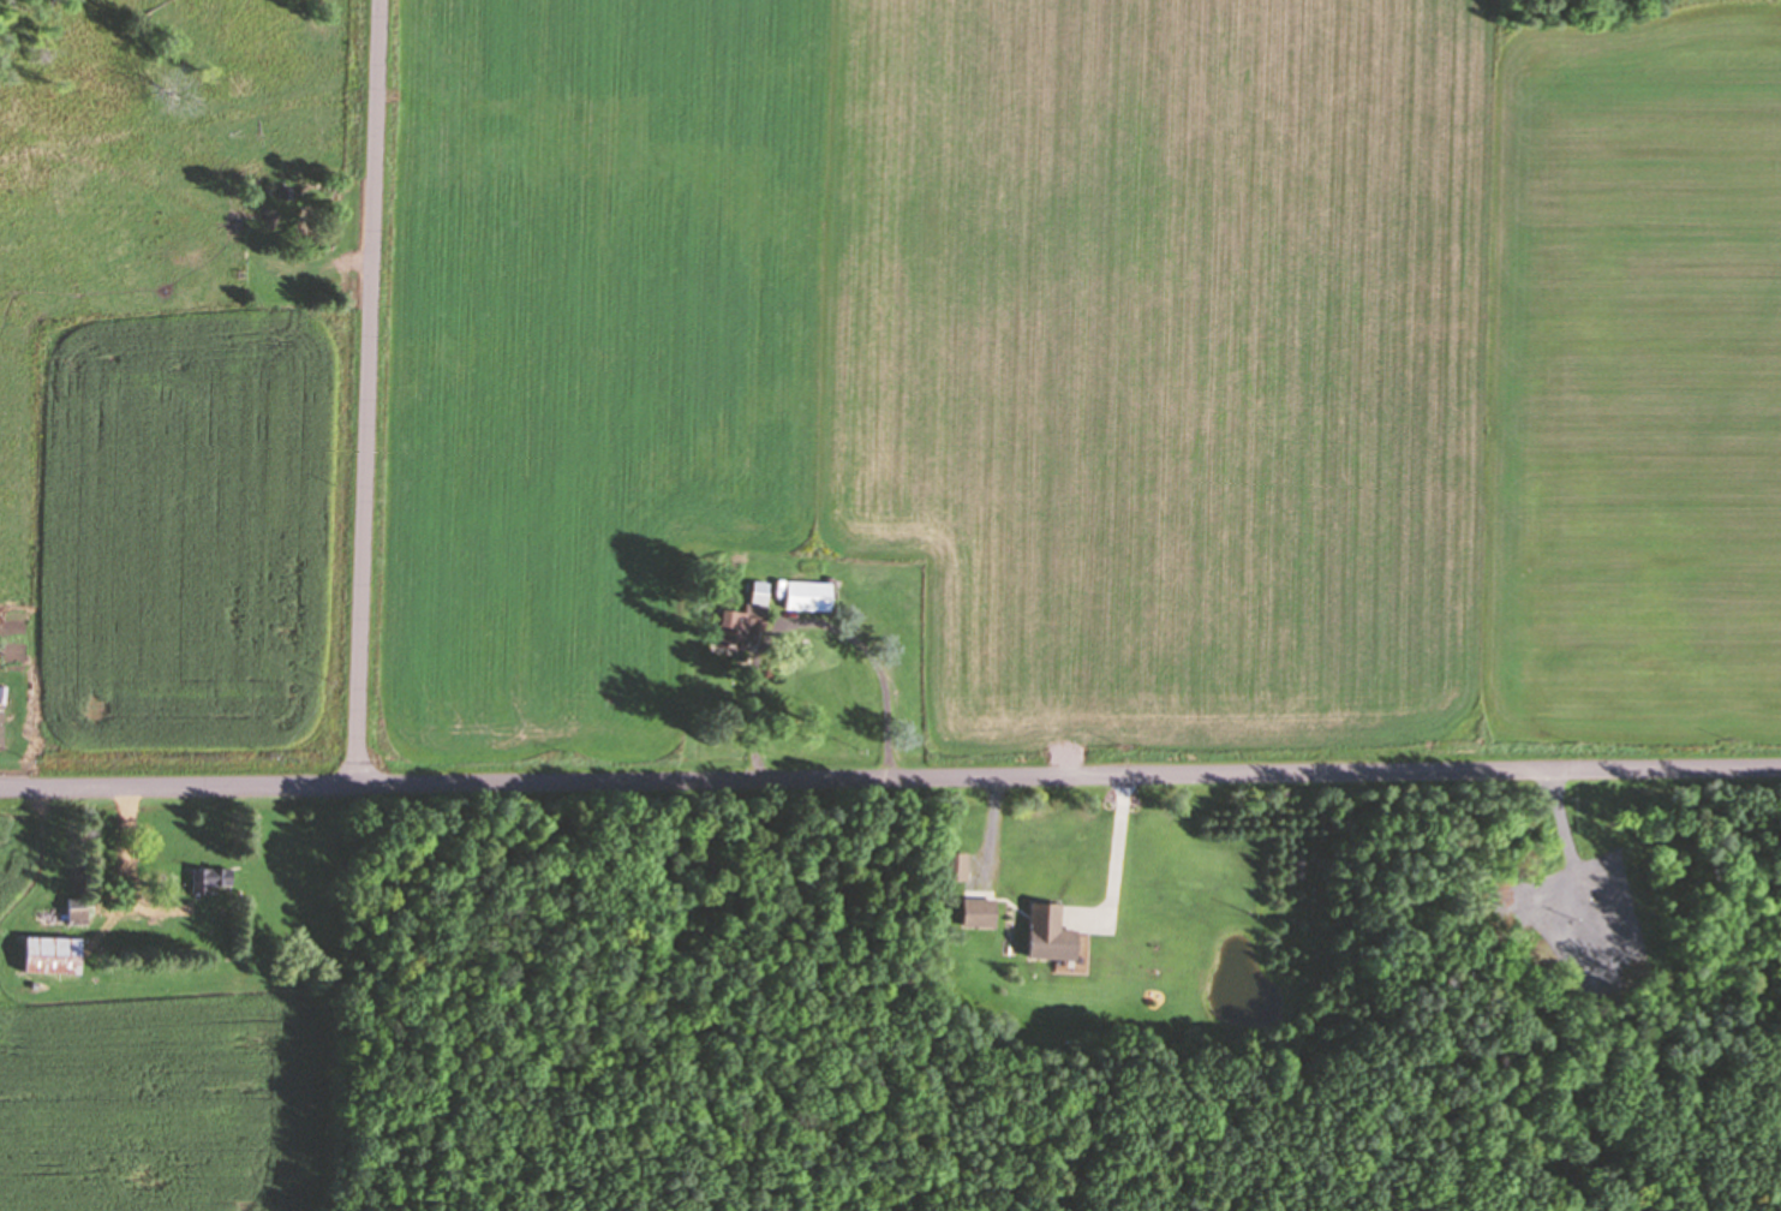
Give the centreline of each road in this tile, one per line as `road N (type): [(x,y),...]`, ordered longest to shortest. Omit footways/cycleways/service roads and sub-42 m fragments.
road 1 (residential): [(1780,764),(0,788)]
road 2 (residential): [(367,783),(390,0)]

